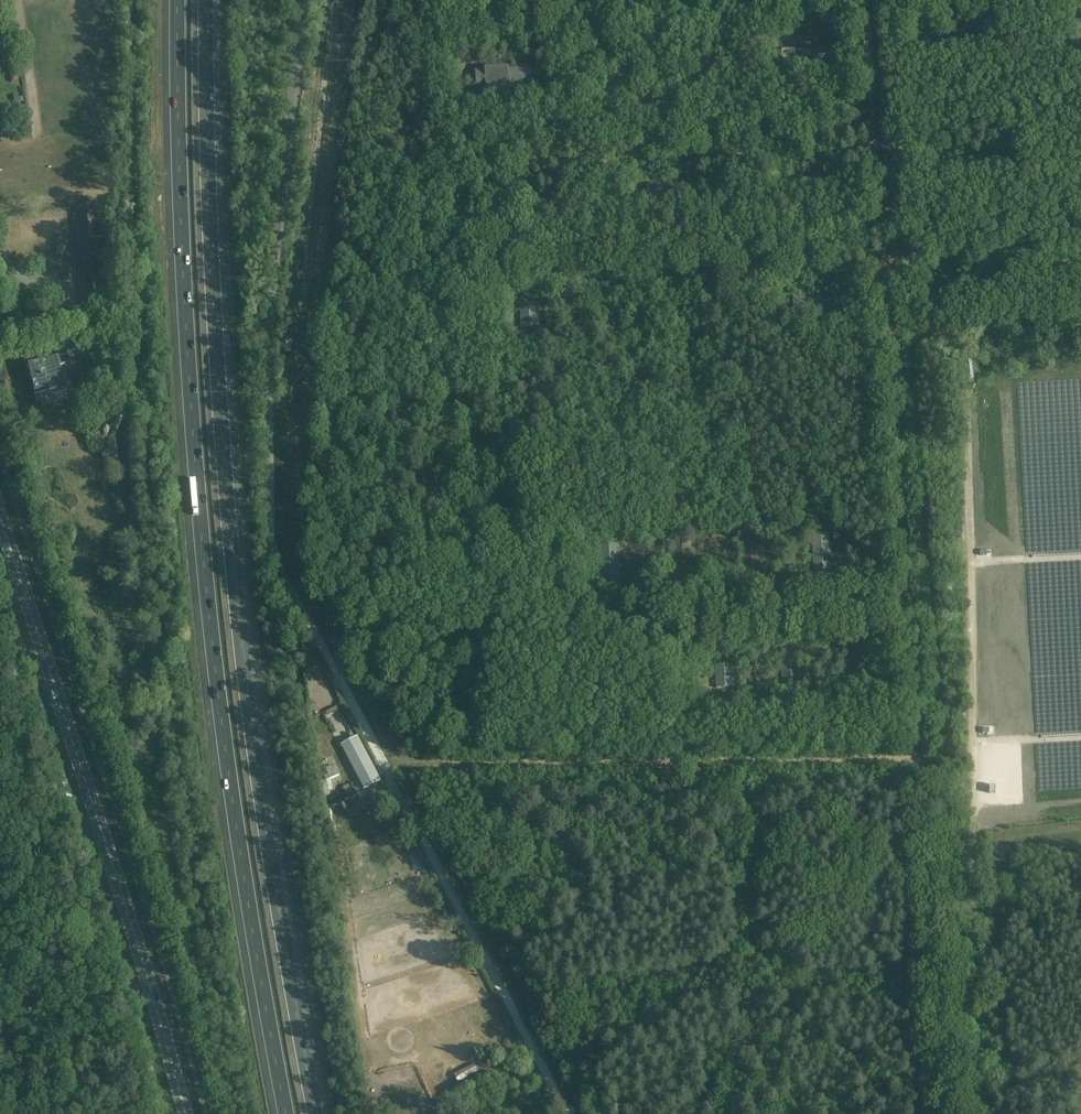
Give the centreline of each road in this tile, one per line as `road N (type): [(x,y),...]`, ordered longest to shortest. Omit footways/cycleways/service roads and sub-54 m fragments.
road 1 (motorway): [(177,0),(183,258),(203,547),(237,828),(286,1113)]
road 2 (motorway): [(315,1113),(233,567),(212,257),(206,0)]
road 3 (unclassified): [(301,628),(263,539),(303,0)]
road 4 (primary): [(187,1113),(0,516)]
road 5 (track): [(566,1113),(404,799),(301,628)]

